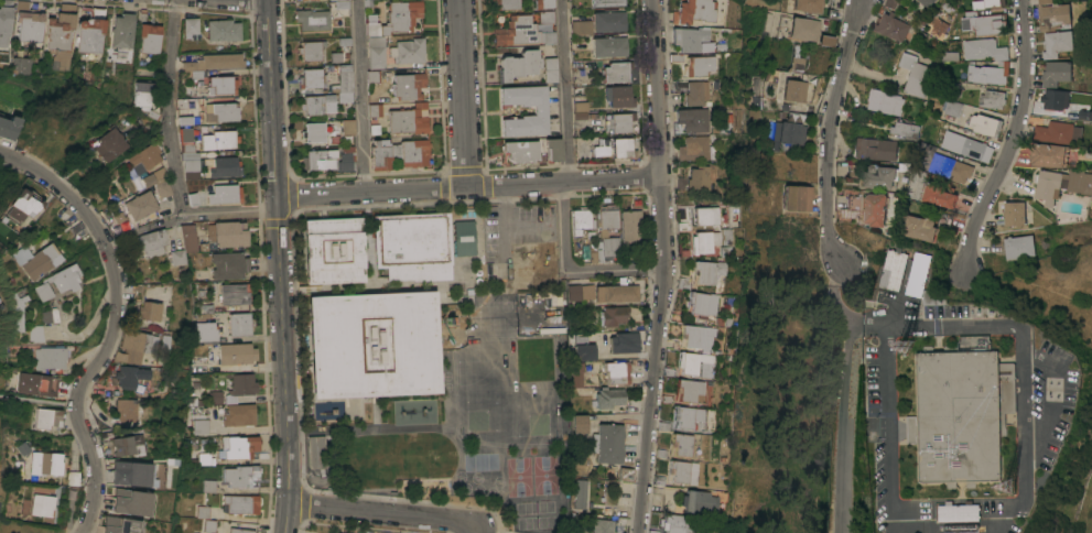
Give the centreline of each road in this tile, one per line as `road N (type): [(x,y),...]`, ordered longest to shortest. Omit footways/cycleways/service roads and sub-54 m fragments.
road 1 (residential): [(637,532),(663,290),(652,0)]
road 2 (tertiary): [(285,532),(266,0)]
road 3 (residential): [(275,195),(660,176)]
road 4 (residential): [(82,532),(96,479),(76,406),(115,318),(105,247)]
road 5 (residential): [(963,272),(976,213),(1019,112),(1019,0)]
road 6 (residential): [(853,0),(825,164),(826,231),(846,269)]
road 7 (residential): [(839,286),(853,325),(841,532)]
road 8 (residential): [(289,505),(464,522),(476,532)]
road 9 (residential): [(467,188),(459,0)]
road 10 (residential): [(105,247),(63,189),(0,152)]

